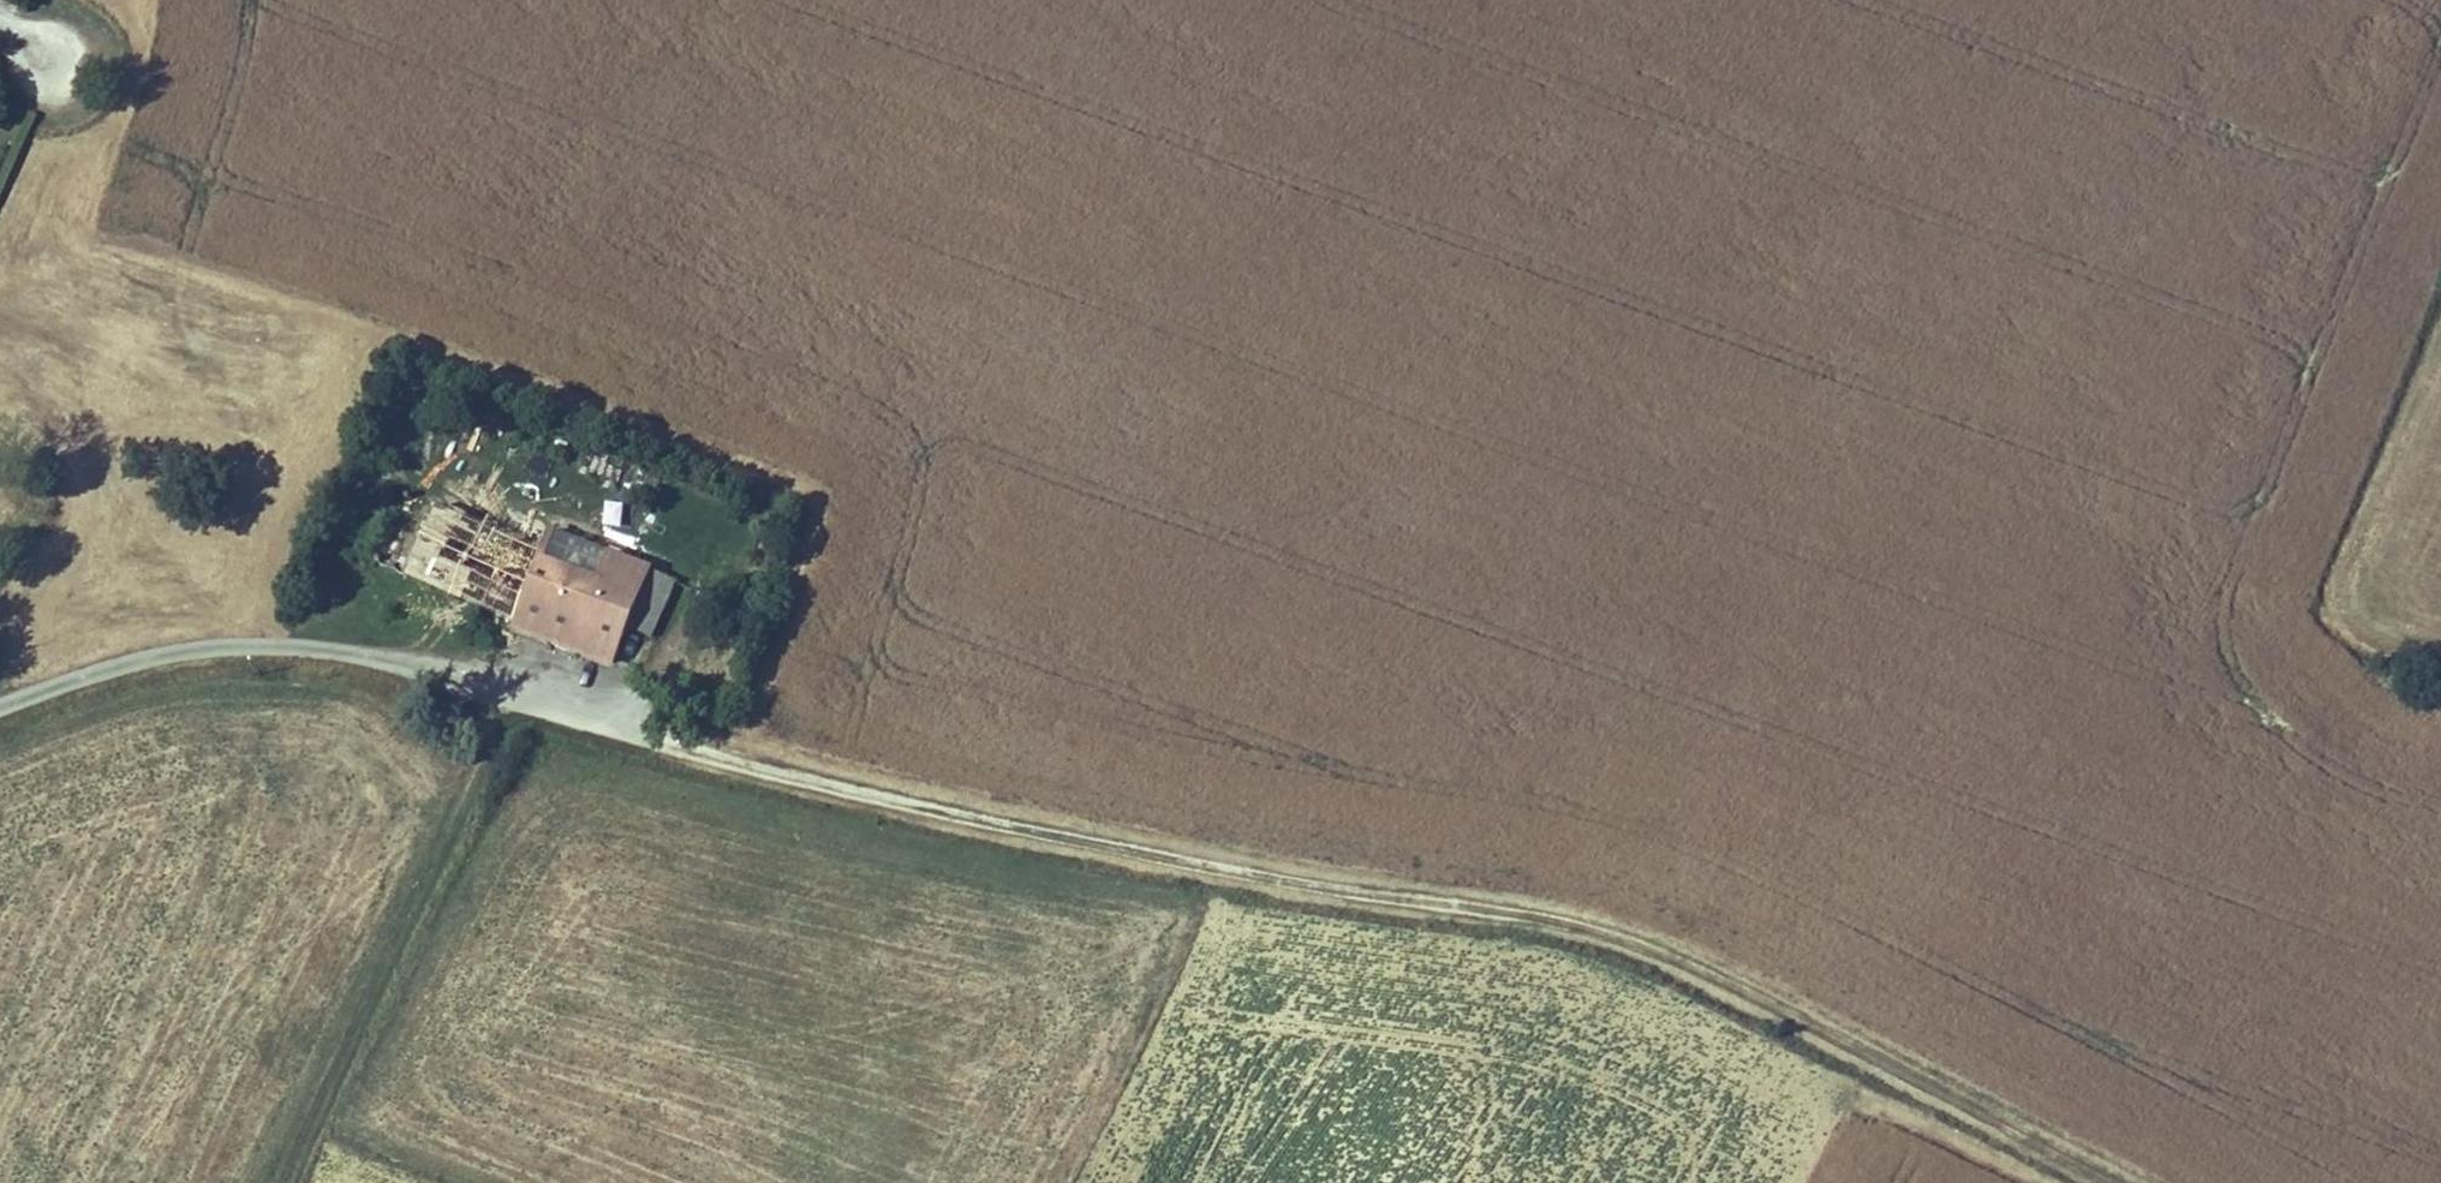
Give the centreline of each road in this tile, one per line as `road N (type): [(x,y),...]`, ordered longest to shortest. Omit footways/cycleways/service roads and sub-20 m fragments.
road 1 (unclassified): [(0,714),(197,644),(349,642),(1269,873)]
road 2 (track): [(1269,873),(1647,942),(2133,1182)]
road 3 (track): [(550,693),(354,1072),(307,1182)]

